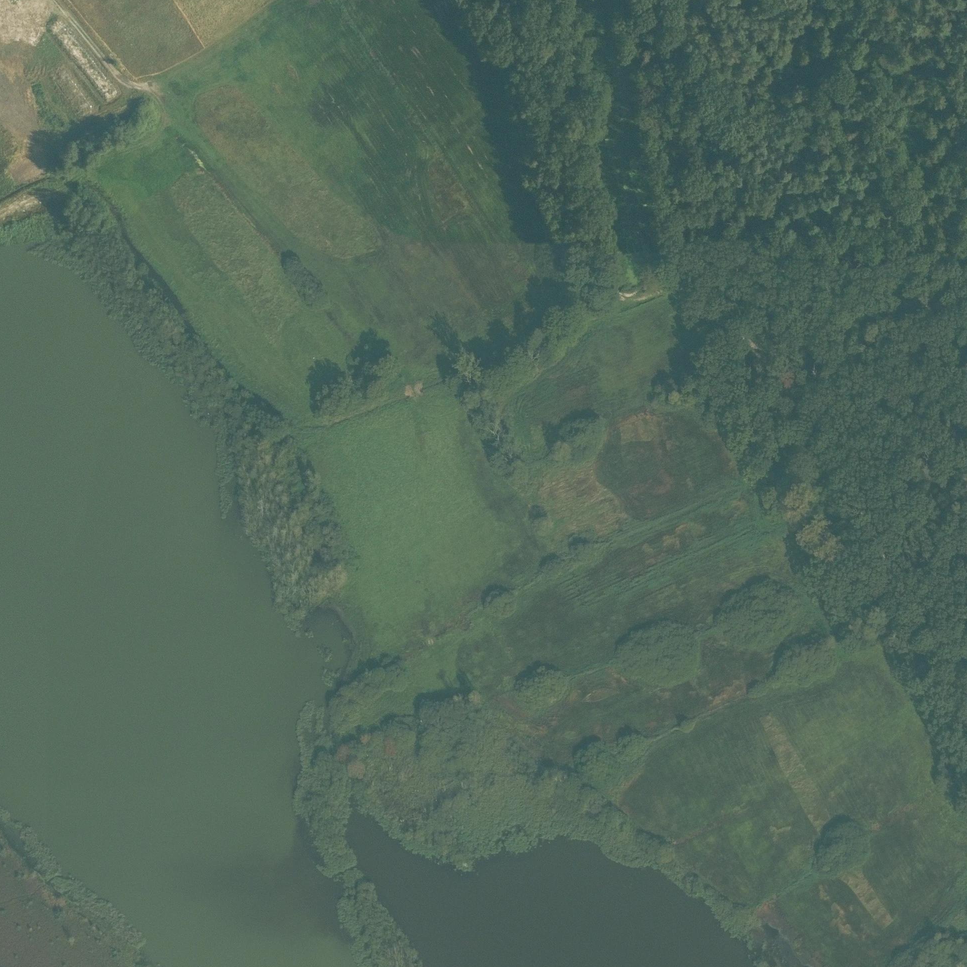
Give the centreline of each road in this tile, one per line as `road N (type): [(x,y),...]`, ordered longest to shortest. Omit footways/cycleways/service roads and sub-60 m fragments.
road 1 (track): [(966,710),(870,529),(838,409),(836,387),(851,342)]
road 2 (track): [(617,312),(600,278),(549,85),(514,62),(466,0)]
road 3 (track): [(851,342),(772,355),(751,347),(699,289),(670,290),(617,312)]
road 4 (track): [(457,404),(617,312)]
road 5 (track): [(851,342),(895,317),(966,299)]

